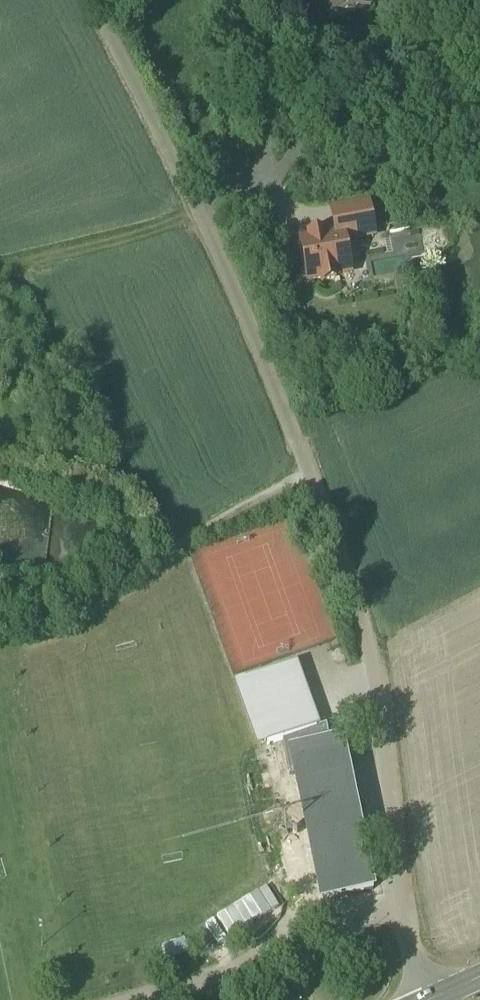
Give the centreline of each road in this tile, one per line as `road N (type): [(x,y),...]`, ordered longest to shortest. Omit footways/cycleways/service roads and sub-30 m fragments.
road 1 (unclassified): [(419,999),(372,673),(344,570),(227,276),(90,0)]
road 2 (track): [(0,609),(48,629),(307,478)]
road 3 (track): [(199,220),(0,273)]

